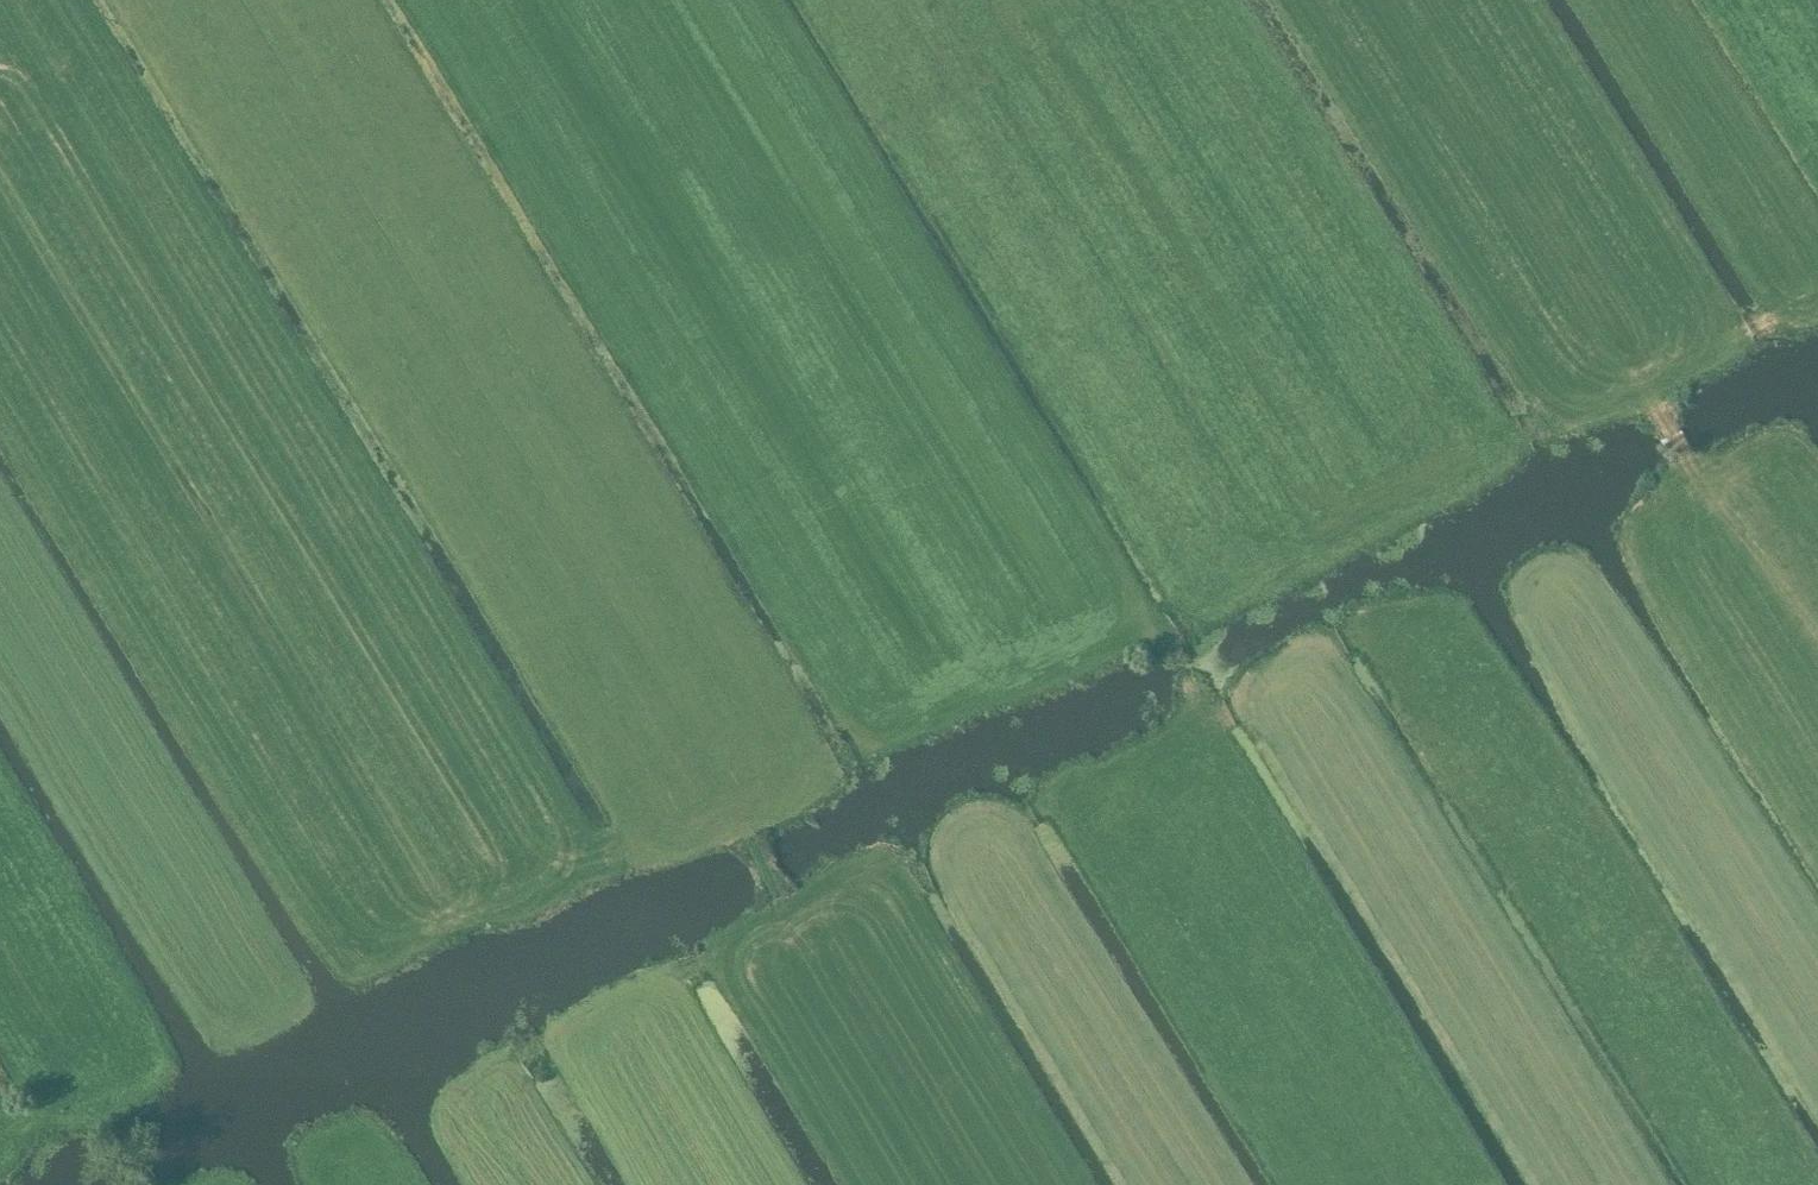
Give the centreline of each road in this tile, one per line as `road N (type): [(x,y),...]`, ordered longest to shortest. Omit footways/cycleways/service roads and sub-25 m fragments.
road 1 (track): [(1817,624),(1775,556),(1699,482),(1647,397)]

